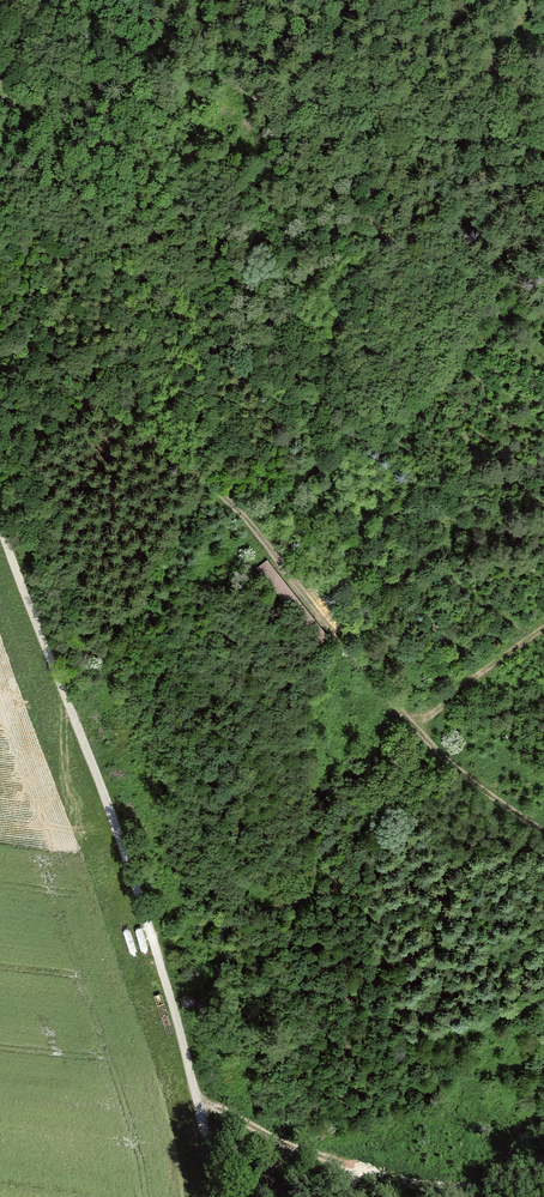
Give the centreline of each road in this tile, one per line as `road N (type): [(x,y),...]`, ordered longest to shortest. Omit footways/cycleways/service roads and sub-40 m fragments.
road 1 (track): [(543,628),(413,725),(244,517),(192,473),(112,414),(37,375),(0,376)]
road 2 (track): [(0,526),(136,886),(220,1196)]
road 3 (track): [(413,725),(543,832)]

